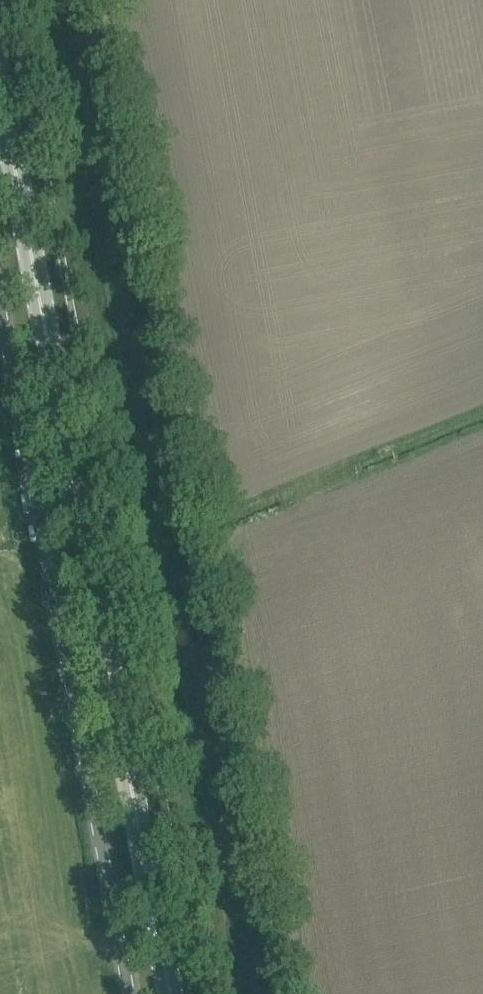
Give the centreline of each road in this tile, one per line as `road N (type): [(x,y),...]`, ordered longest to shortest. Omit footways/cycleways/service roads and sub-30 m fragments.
road 1 (primary): [(170,993),(0,87)]
road 2 (unclassified): [(134,993),(0,282)]

